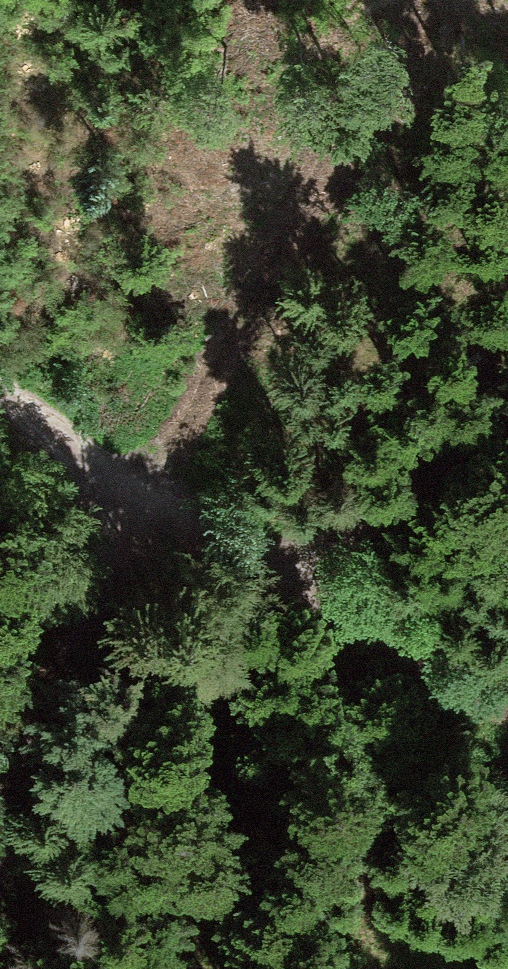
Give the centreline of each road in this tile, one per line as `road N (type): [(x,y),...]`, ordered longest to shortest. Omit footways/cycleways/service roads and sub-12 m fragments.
road 1 (track): [(0,401),(299,594),(507,714)]
road 2 (track): [(138,490),(96,547),(0,768)]
road 3 (track): [(507,401),(299,594)]

